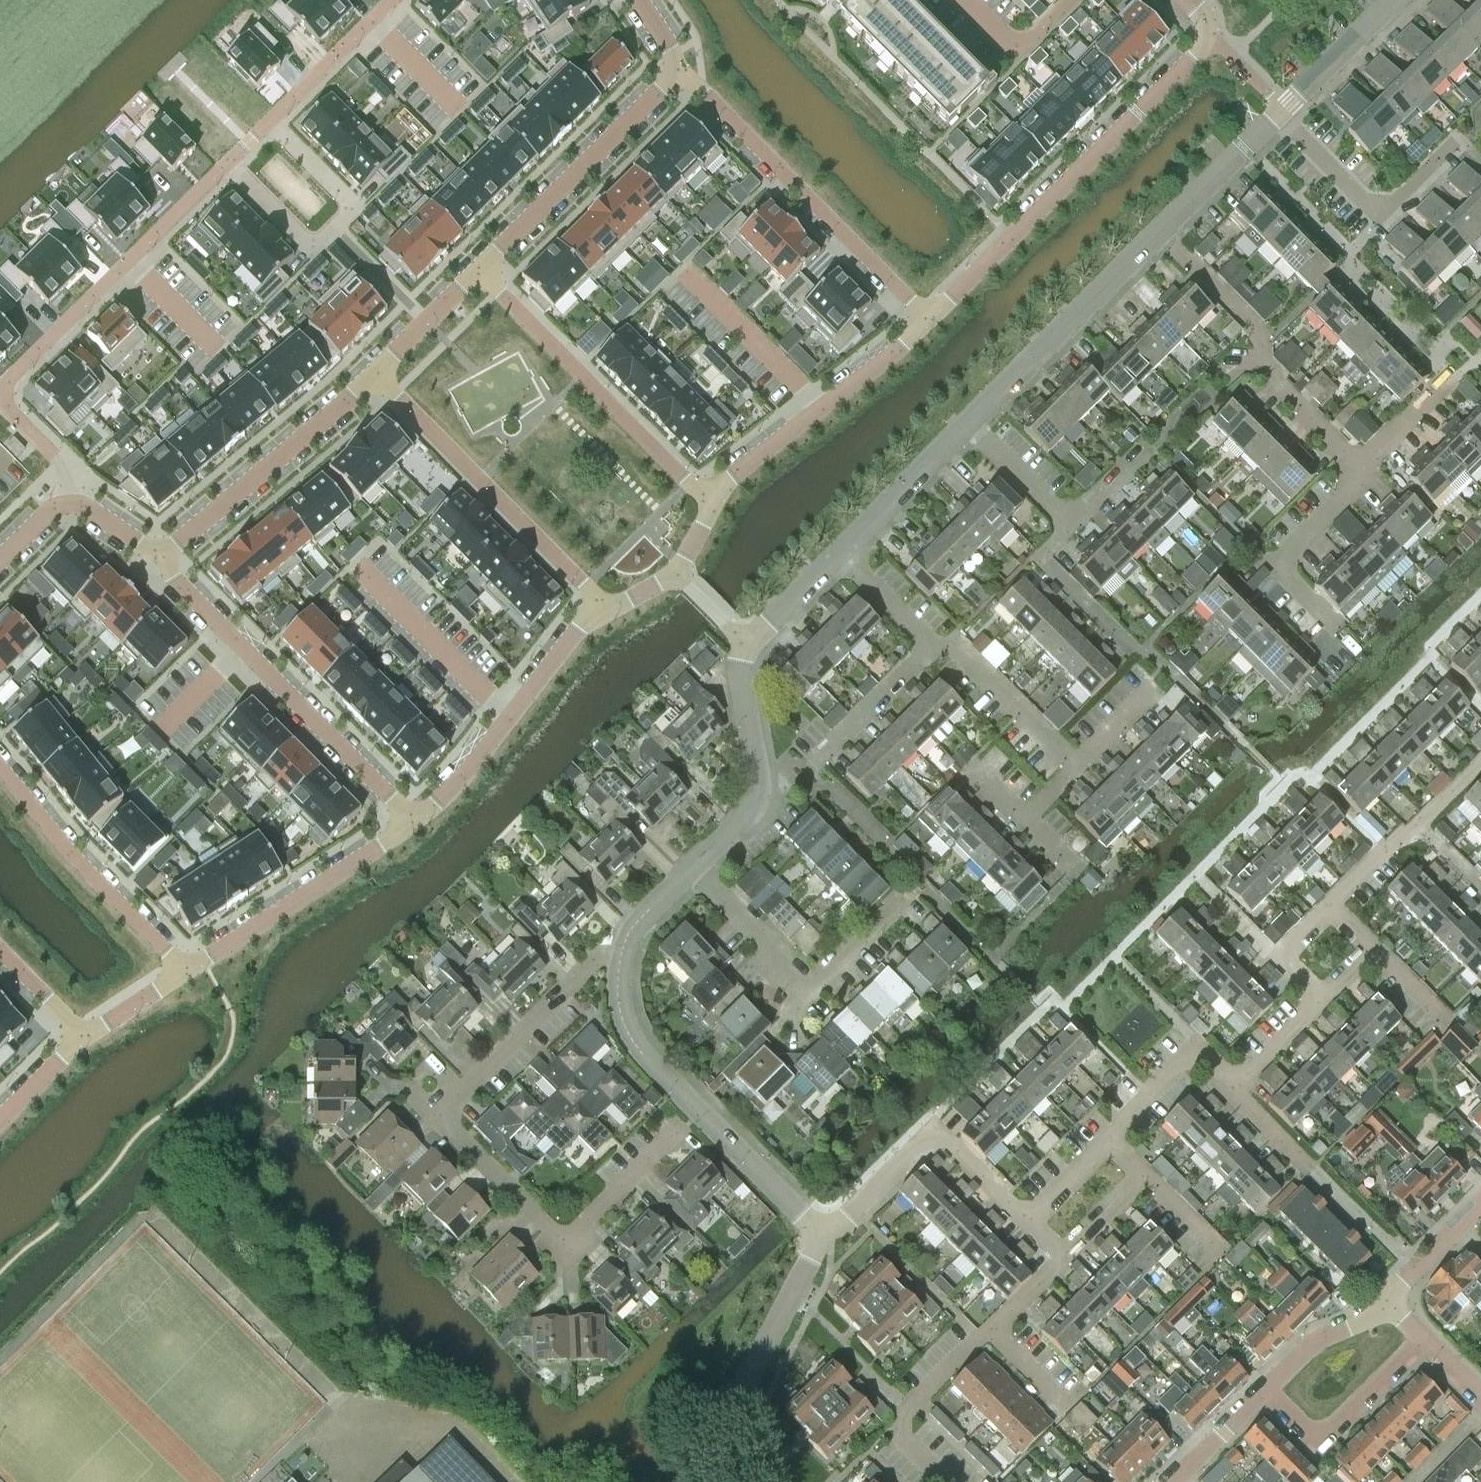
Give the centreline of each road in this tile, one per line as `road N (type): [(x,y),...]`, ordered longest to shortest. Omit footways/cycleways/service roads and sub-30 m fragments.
road 1 (residential): [(691,1120),(564,1244),(437,1118),(597,959),(619,959)]
road 2 (residential): [(230,160),(5,383),(4,405),(53,454),(77,499)]
road 3 (residential): [(1184,0),(1213,34),(928,318)]
road 4 (residential): [(420,818),(160,555)]
road 5 (residential): [(824,1241),(642,1053),(620,1009),(619,959)]
road 6 (residential): [(682,73),(928,318)]
road 7 (residential): [(1366,471),(1251,358),(1268,341),(1162,232)]
road 8 (residential): [(371,375),(604,605)]
road 9 (residential): [(706,497),(478,269)]
road 10 (residential): [(692,869),(810,988),(916,883)]
road 11 (residential): [(928,318),(706,497)]
road 12 (residential): [(265,126),(347,211),(311,245),(230,160)]
road 13 (residential): [(824,1241),(933,1130),(1024,1222)]
road 14 (residential): [(682,73),(478,269)]
road 15 (residential): [(604,605),(420,818)]
road 16 (residential): [(371,375),(160,555)]
road 17 (residential): [(0,768),(75,855),(192,966)]
road 18 (residential): [(971,430),(1162,232)]
road 19 (residential): [(420,818),(192,966)]
road 20 (residential): [(761,1481),(737,1400),(824,1241)]
road 21 (residential): [(1466,140),(1384,218),(1286,108)]
road 22 (residential): [(692,869),(762,800),(742,681),(752,647)]
road 23 (residential): [(971,430),(1072,533),(1147,457)]
road 24 (residential): [(1339,632),(1273,564),(1366,471)]
road 25 (residential): [(1268,1391),(1319,1438),(1419,1336)]
road 26 (residential): [(948,1481),(904,1437),(901,1419),(990,1330)]
road 27 (residential): [(1334,903),(1480,764)]
road 28 (residential): [(1070,774),(973,671),(935,645)]
road 29 (residential): [(843,559),(971,430)]
road 30 (residential): [(1106,1137),(1195,1053),(1234,1094)]
road 31 (residential): [(935,645),(806,769)]
road 32 (residential): [(388,0),(265,126)]
road 33 (residential): [(1162,232),(1286,108)]
road 34 (residential): [(1286,108),(1398,0)]
road 35 (residential): [(1319,1009),(1273,960),(1334,903)]
road 36 (residential): [(478,269),(371,375)]
road 37 (residential): [(1268,1391),(1317,1341),(1385,1303)]
road 38 (residential): [(1385,1303),(1480,1204)]
road 39 (residential): [(1366,471),(1460,375)]
road 40 (residential): [(1166,681),(1070,774)]
road 41 (residential): [(1174,1481),(1268,1391)]
road 42 (residential): [(192,966),(83,1035)]
road 43 (residential): [(752,647),(843,559)]
road 44 (residential): [(935,645),(843,559)]
road 45 (residential): [(83,1035),(0,947)]
road 46 (residential): [(1234,1094),(1319,1009)]

